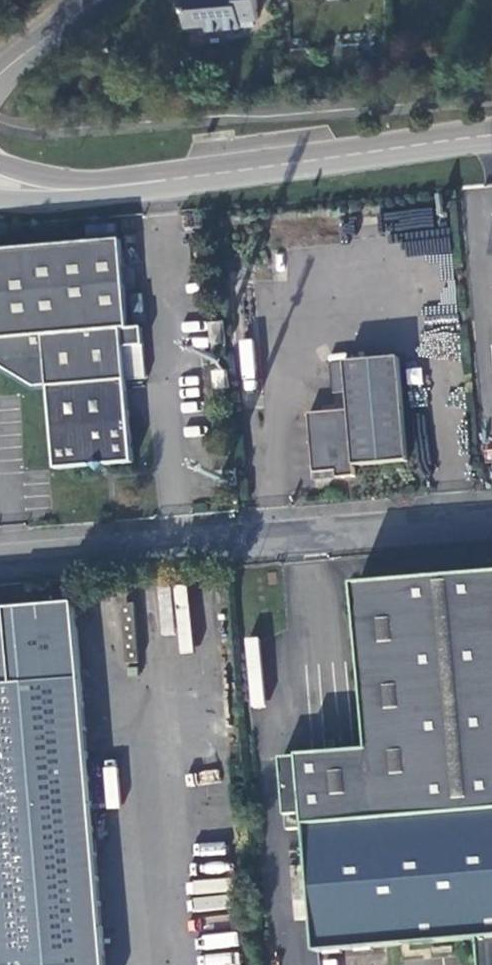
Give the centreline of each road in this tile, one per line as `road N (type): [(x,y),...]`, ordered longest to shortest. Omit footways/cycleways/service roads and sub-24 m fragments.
road 1 (tertiary): [(491,134),(95,186),(0,183)]
road 2 (unclassified): [(0,561),(491,518)]

